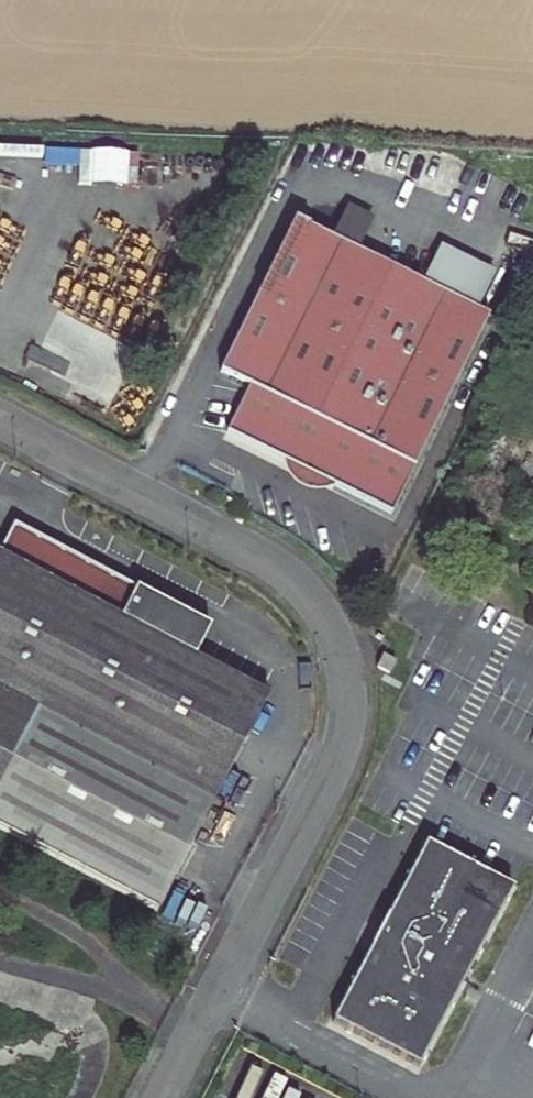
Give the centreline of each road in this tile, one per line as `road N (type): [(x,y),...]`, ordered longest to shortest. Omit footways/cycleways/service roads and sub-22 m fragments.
road 1 (unclassified): [(162,1097),(340,753),(348,712),(345,663),(323,611),(290,577),(0,421)]

